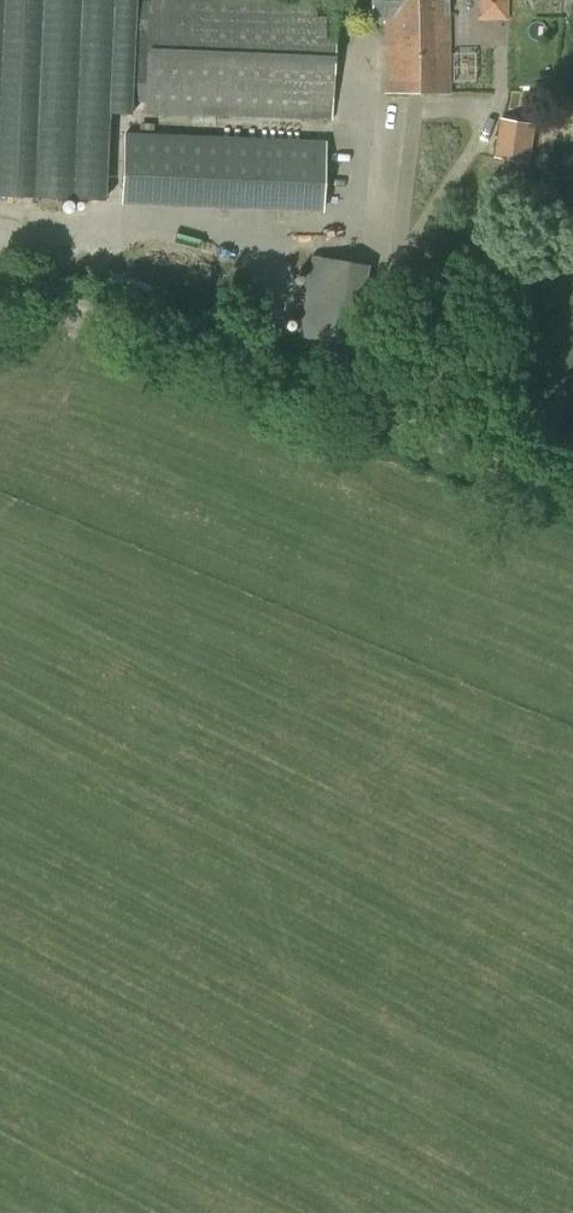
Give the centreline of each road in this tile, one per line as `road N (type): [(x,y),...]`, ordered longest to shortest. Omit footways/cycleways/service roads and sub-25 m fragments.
road 1 (unclassified): [(572,493),(82,308),(30,298),(0,303)]

